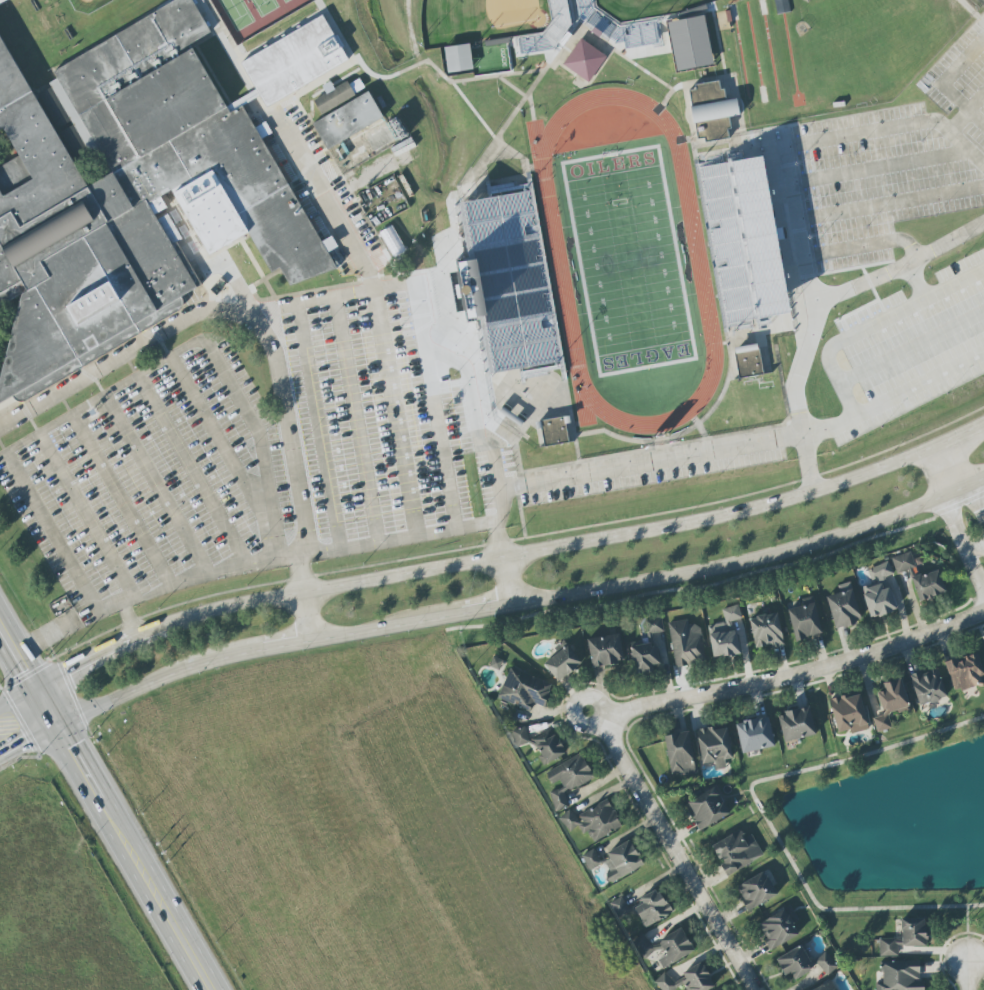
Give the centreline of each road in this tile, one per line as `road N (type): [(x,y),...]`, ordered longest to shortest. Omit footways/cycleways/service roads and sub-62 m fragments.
road 1 (secondary): [(56,727),(196,664),(695,573),(829,537),(983,475)]
road 2 (secondary): [(983,429),(767,506),(249,601),(166,627)]
road 3 (residential): [(983,612),(838,664),(615,719)]
road 4 (residential): [(615,719),(614,742),(755,989)]
road 5 (primary): [(209,989),(56,727)]
road 6 (residential): [(970,482),(937,451),(939,495),(983,601)]

